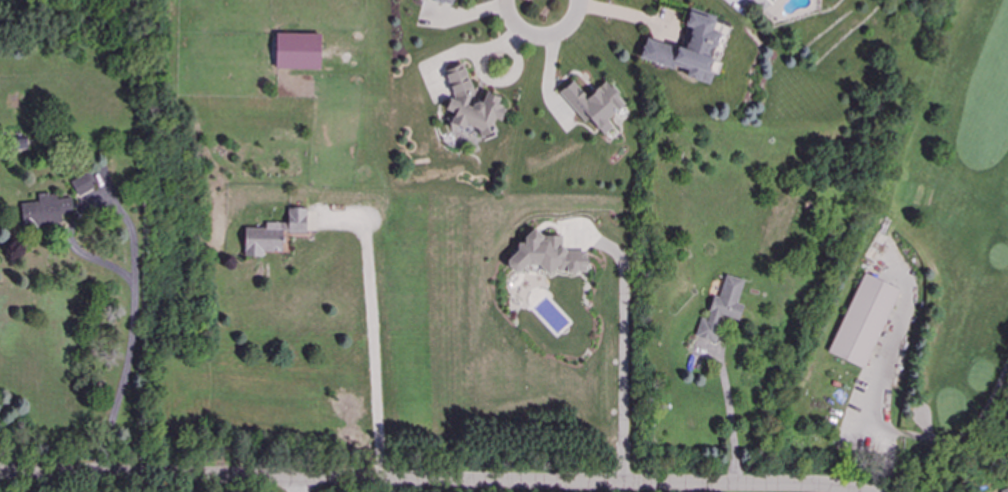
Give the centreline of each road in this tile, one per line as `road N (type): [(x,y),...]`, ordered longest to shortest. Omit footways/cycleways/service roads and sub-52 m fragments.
road 1 (tertiary): [(847,491),(0,474)]

